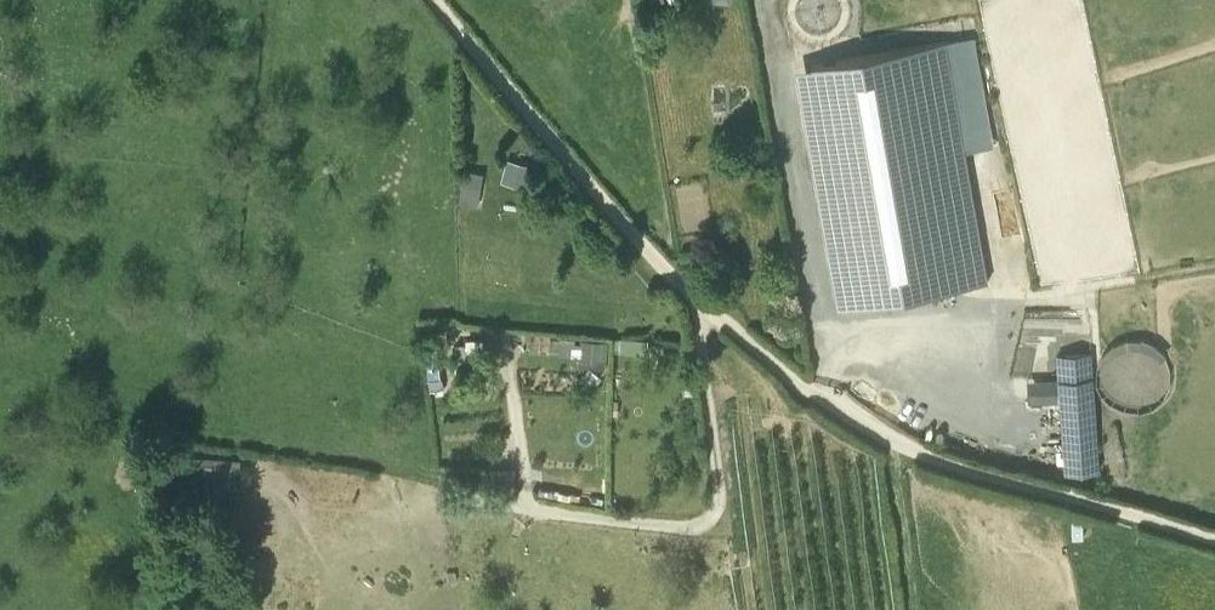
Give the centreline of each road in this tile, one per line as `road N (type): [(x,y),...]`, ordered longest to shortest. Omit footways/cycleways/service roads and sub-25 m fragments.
road 1 (track): [(1214,538),(916,450),(839,409),(670,276),(435,0)]
road 2 (track): [(442,497),(705,523),(718,500),(700,342),(713,312)]
road 3 (track): [(912,609),(895,443)]

